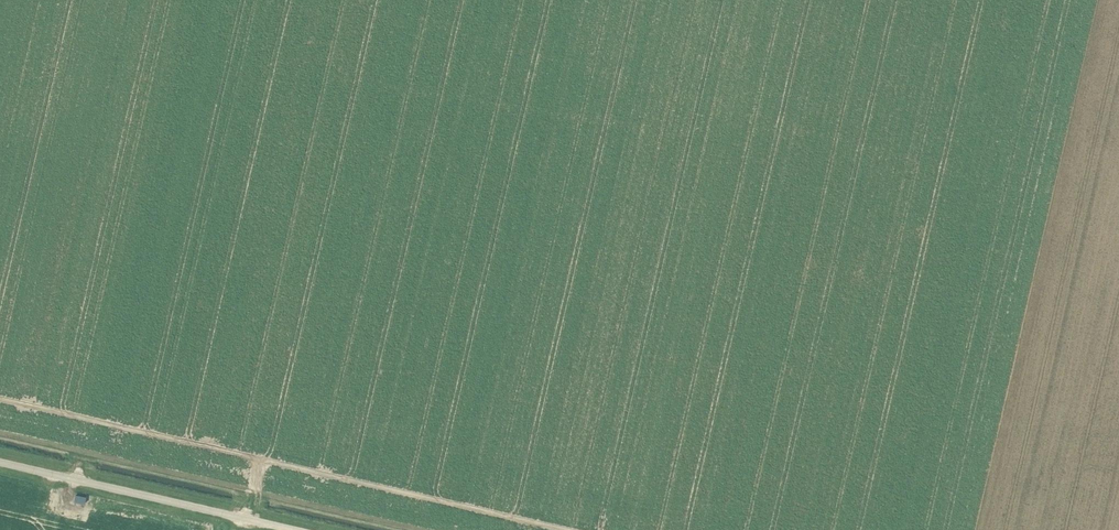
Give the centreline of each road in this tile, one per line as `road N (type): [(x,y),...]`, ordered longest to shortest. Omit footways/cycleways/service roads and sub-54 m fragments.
road 1 (unclassified): [(296,529),(0,462)]

